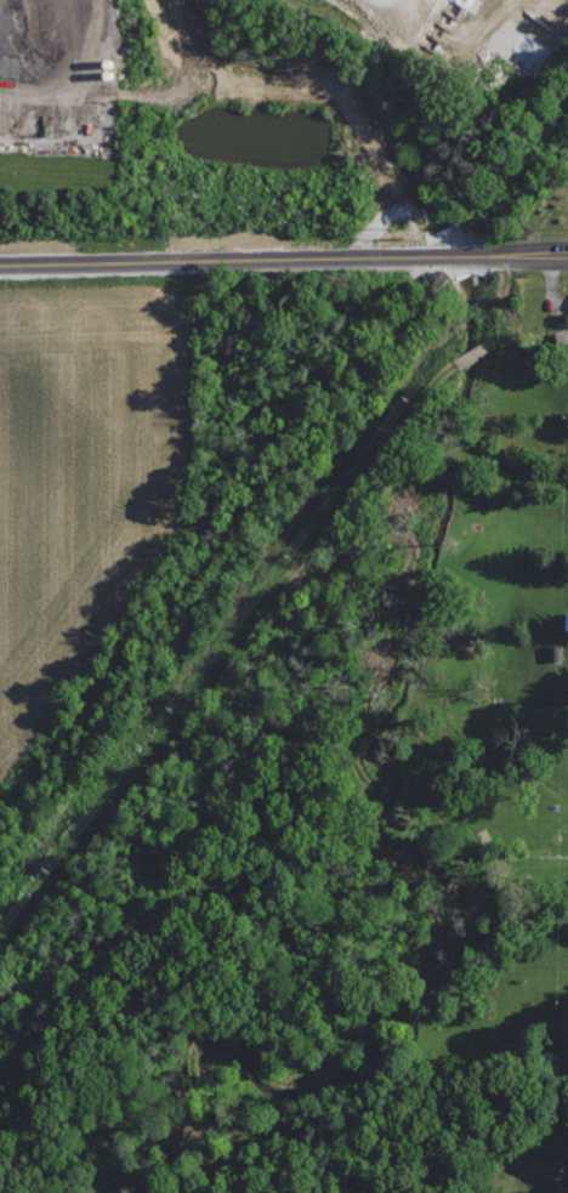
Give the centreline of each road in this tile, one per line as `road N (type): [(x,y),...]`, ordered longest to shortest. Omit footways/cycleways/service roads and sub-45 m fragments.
road 1 (residential): [(567,255),(0,265)]

